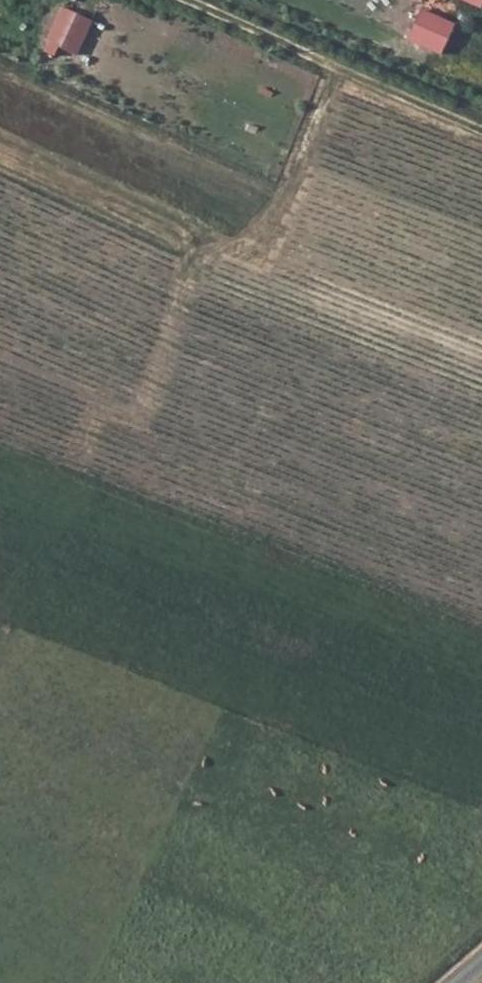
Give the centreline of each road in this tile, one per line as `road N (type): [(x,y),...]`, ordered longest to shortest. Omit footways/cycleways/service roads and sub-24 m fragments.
road 1 (track): [(481,135),(173,0)]

